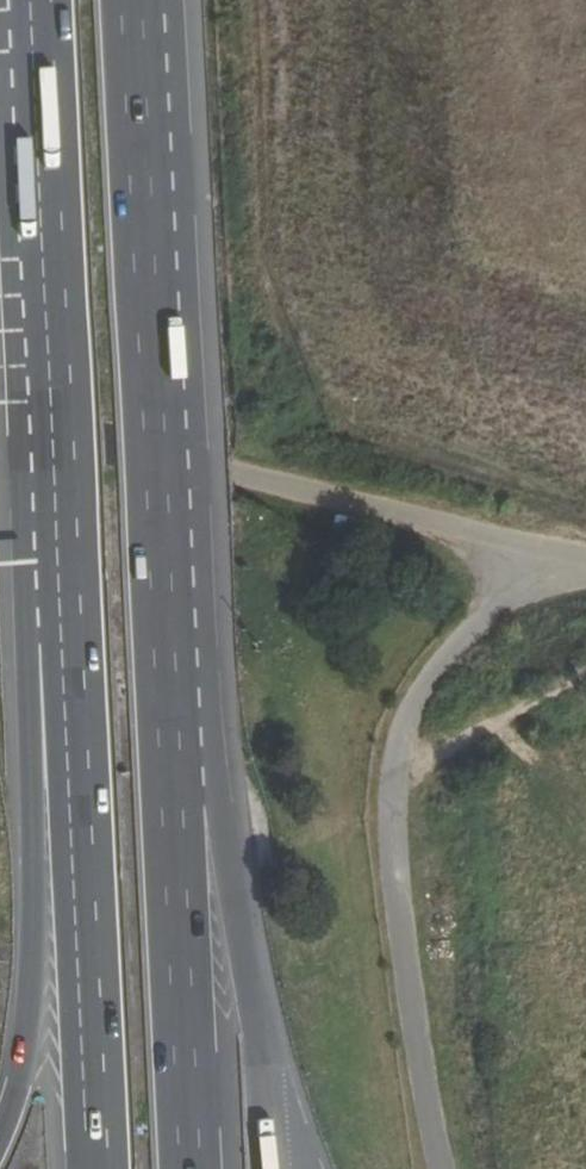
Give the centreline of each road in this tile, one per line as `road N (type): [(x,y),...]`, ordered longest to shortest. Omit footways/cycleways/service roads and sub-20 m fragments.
road 1 (motorway): [(179,787),(140,0)]
road 2 (residential): [(0,422),(585,563)]
road 3 (motorway): [(35,0),(64,600)]
road 4 (motorway): [(64,600),(91,1168)]
road 5 (motorway): [(64,600),(27,704),(26,970),(0,1122)]
road 6 (motorway): [(196,1168),(179,787)]
road 7 (motorway): [(266,1129),(222,826),(179,787)]

